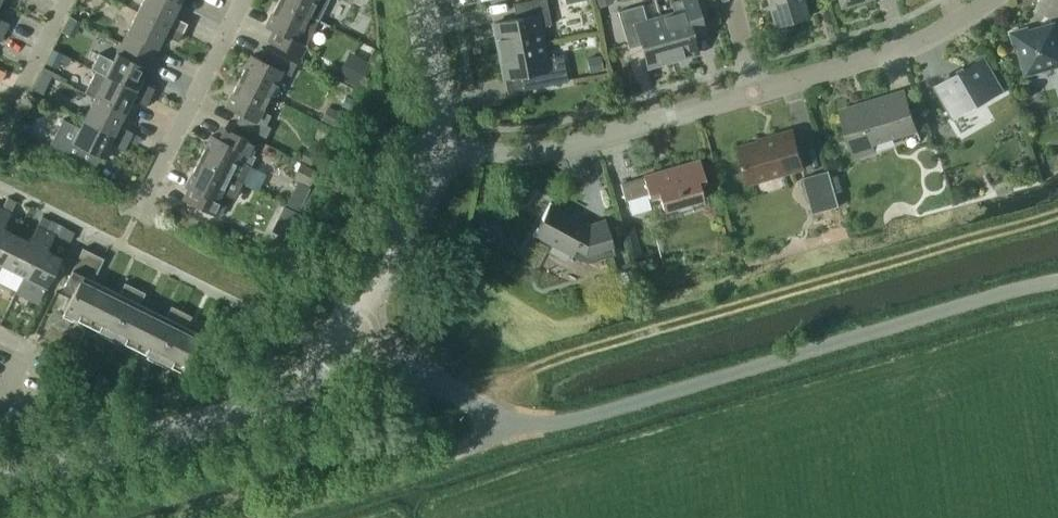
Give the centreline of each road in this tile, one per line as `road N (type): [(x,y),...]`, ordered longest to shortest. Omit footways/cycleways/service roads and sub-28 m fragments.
road 1 (unclassified): [(1057,284),(594,413),(506,426),(350,333)]
road 2 (tertiary): [(0,475),(261,402),(315,377),(350,333)]
road 3 (residential): [(436,148),(537,150),(753,91)]
road 4 (track): [(506,426),(260,517)]
road 5 (residential): [(753,91),(912,44),(992,0)]
road 6 (residential): [(144,191),(240,0)]
road 7 (tertiary): [(350,333),(436,148)]
road 8 (tertiary): [(436,148),(419,0)]
road 9 (residential): [(4,121),(67,0)]

